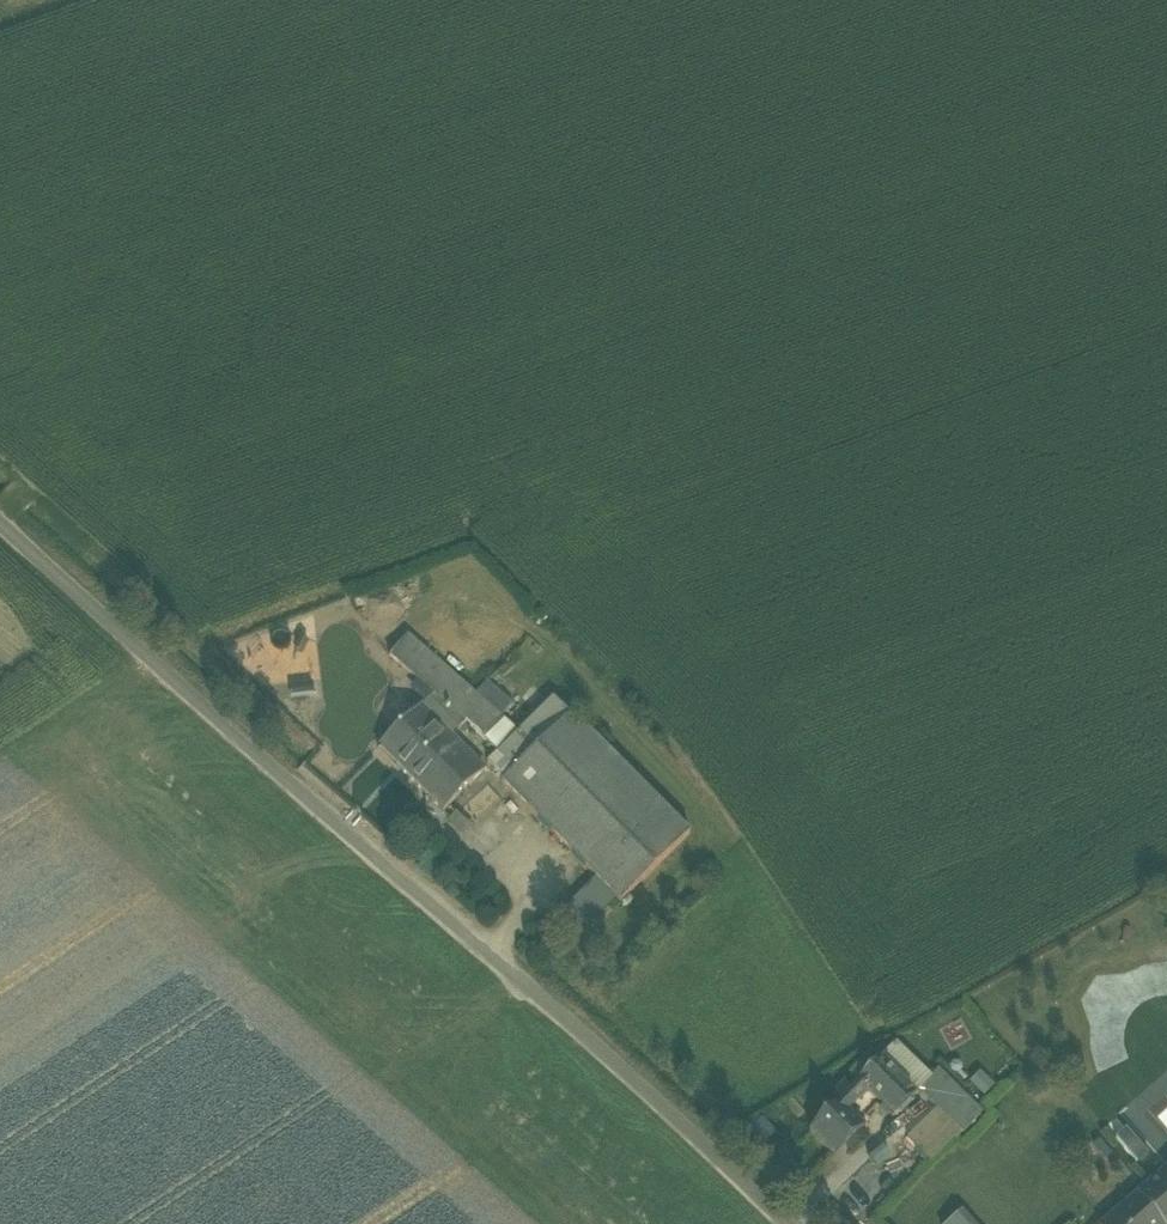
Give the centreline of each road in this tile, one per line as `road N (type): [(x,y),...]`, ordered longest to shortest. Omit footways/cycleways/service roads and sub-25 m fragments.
road 1 (unclassified): [(790,1223),(278,770),(0,508)]

